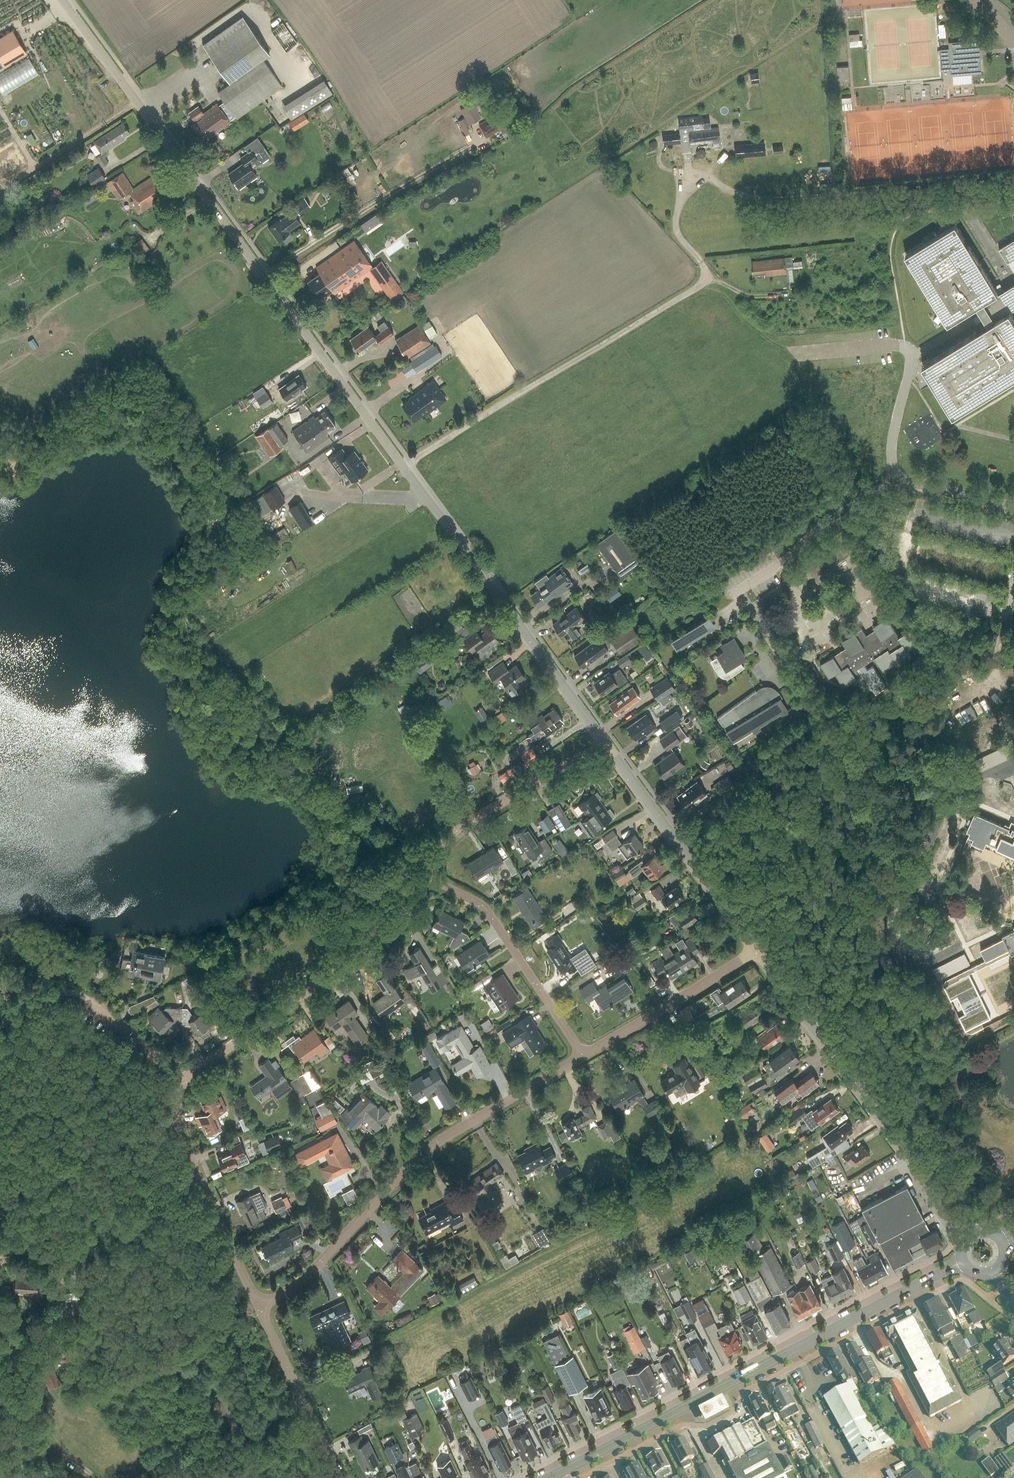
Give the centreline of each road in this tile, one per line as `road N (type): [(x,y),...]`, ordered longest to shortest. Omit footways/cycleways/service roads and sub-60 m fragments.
road 1 (unclassified): [(604,743),(62,0)]
road 2 (primary): [(963,1262),(550,1477)]
road 3 (residential): [(261,1308),(315,1270),(422,1154),(584,1055)]
road 4 (unclassified): [(970,1235),(758,950)]
road 5 (residential): [(186,1082),(384,938),(425,877)]
road 6 (residential): [(742,590),(897,481),(1013,505)]
road 7 (unclassified): [(758,950),(604,743)]
road 8 (residential): [(261,1308),(182,1141),(178,1110),(186,1082)]
road 9 (residential): [(584,1055),(488,912),(425,877)]
road 10 (residential): [(425,877),(446,840),(472,821),(604,743)]
road 11 (residential): [(584,1055),(758,950)]
road 12 (residential): [(341,1477),(261,1308)]
road 13 (track): [(137,102),(0,191)]
road 14 (track): [(308,1406),(224,1441),(165,1477)]
road 15 (residential): [(186,1082),(94,1002)]

